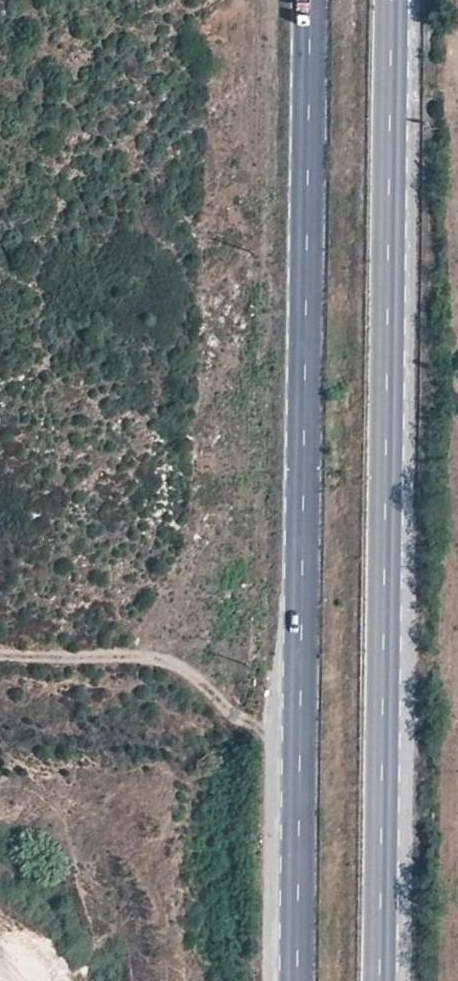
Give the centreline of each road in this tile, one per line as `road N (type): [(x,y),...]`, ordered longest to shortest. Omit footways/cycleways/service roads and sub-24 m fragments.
road 1 (primary): [(384,980),(394,0)]
road 2 (primary): [(310,0),(301,980)]
road 3 (track): [(0,656),(168,658),(233,712),(304,749)]

